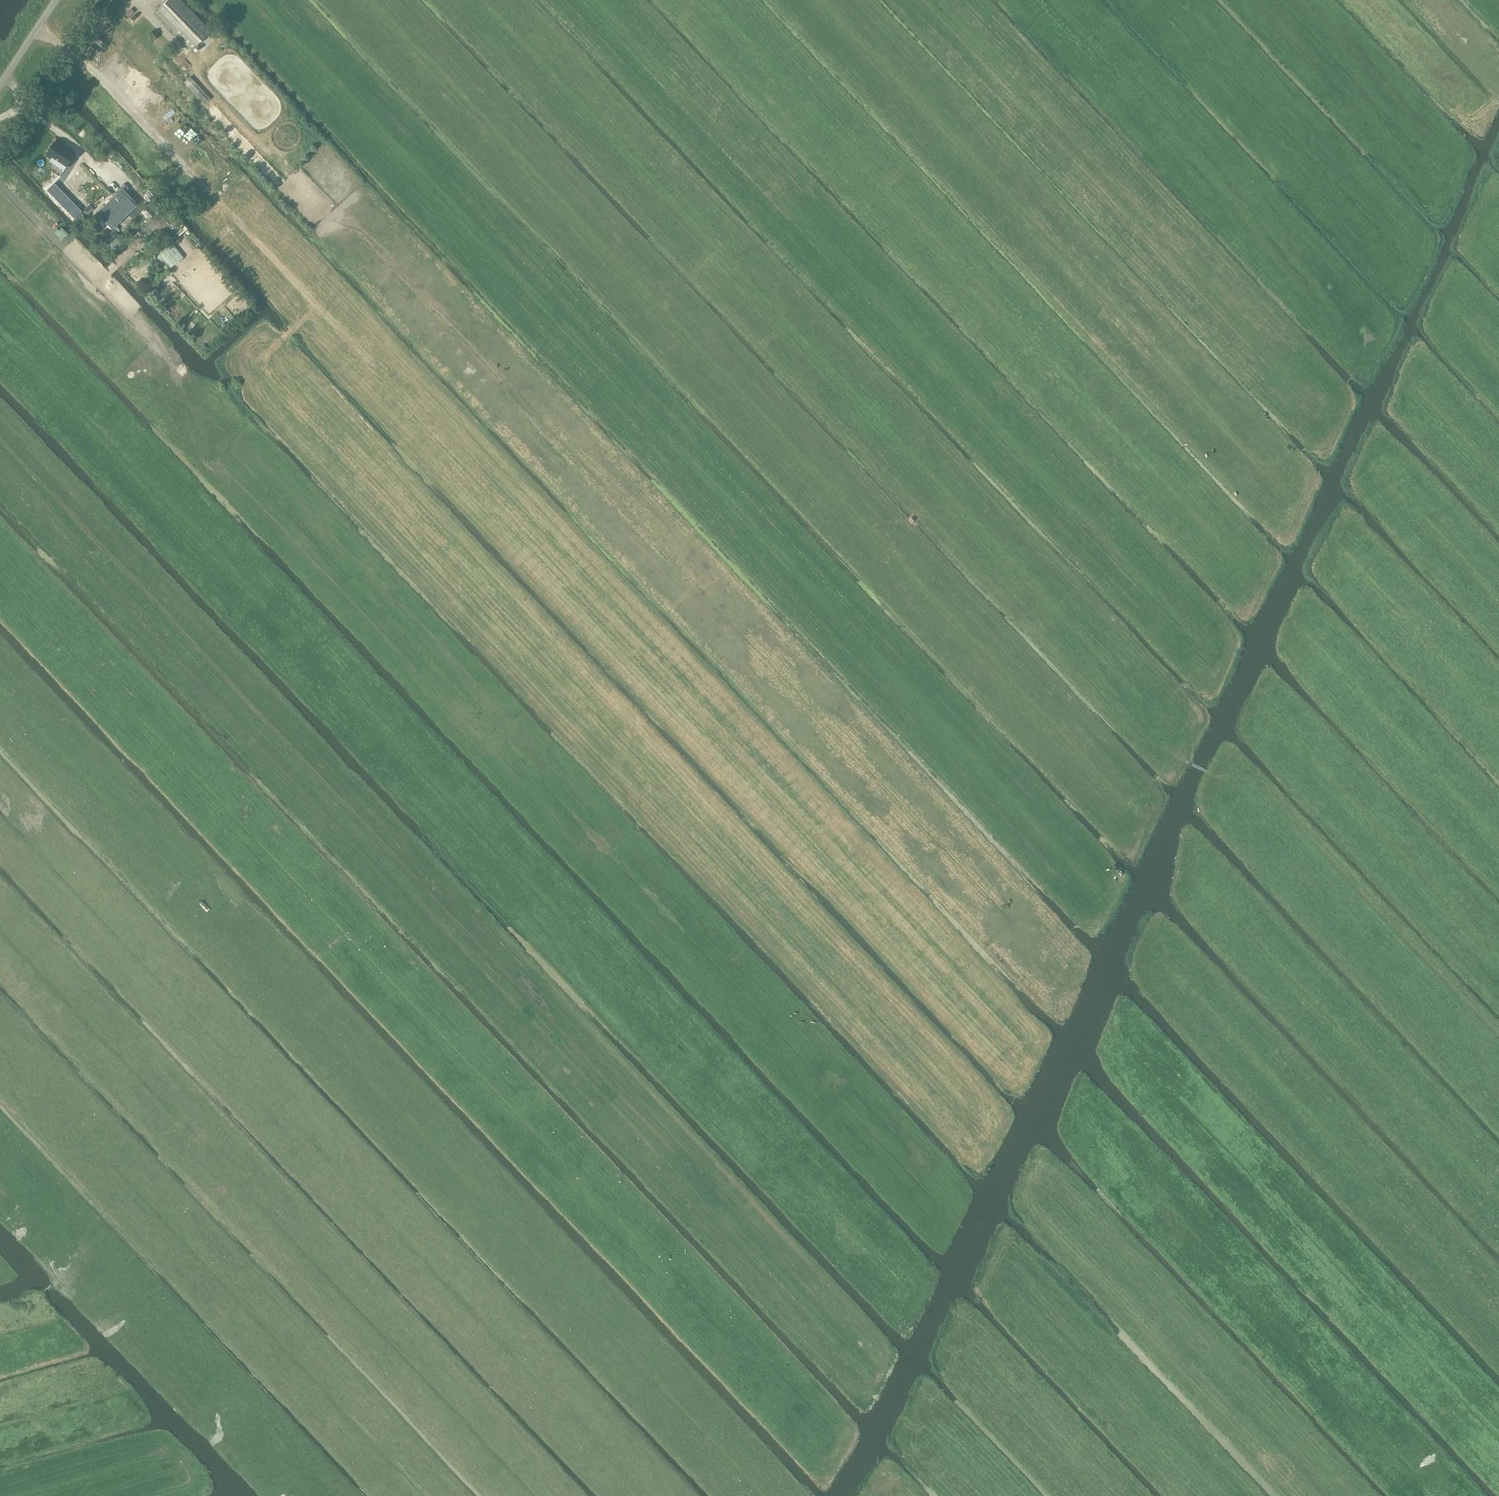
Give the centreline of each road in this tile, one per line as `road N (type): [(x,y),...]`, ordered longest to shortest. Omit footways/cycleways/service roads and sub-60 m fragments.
road 1 (track): [(317,306),(93,69),(37,32)]
road 2 (track): [(376,368),(317,306),(288,332)]

